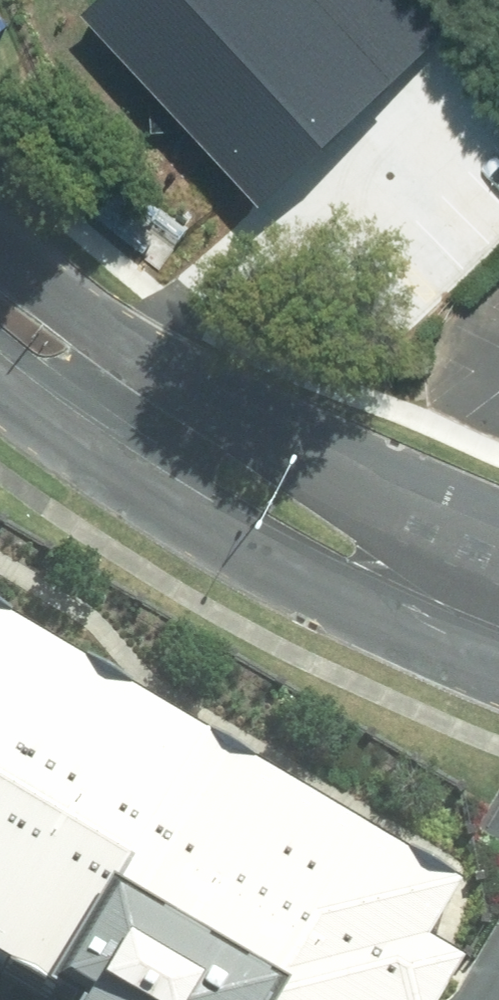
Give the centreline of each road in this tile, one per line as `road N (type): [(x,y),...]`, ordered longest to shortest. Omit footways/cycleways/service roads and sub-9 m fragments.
road 1 (unclassified): [(0,239),(137,353),(249,423),(498,539)]
road 2 (unclassified): [(398,615),(193,510),(64,429),(0,377)]
road 3 (unclassified): [(498,689),(398,615)]

